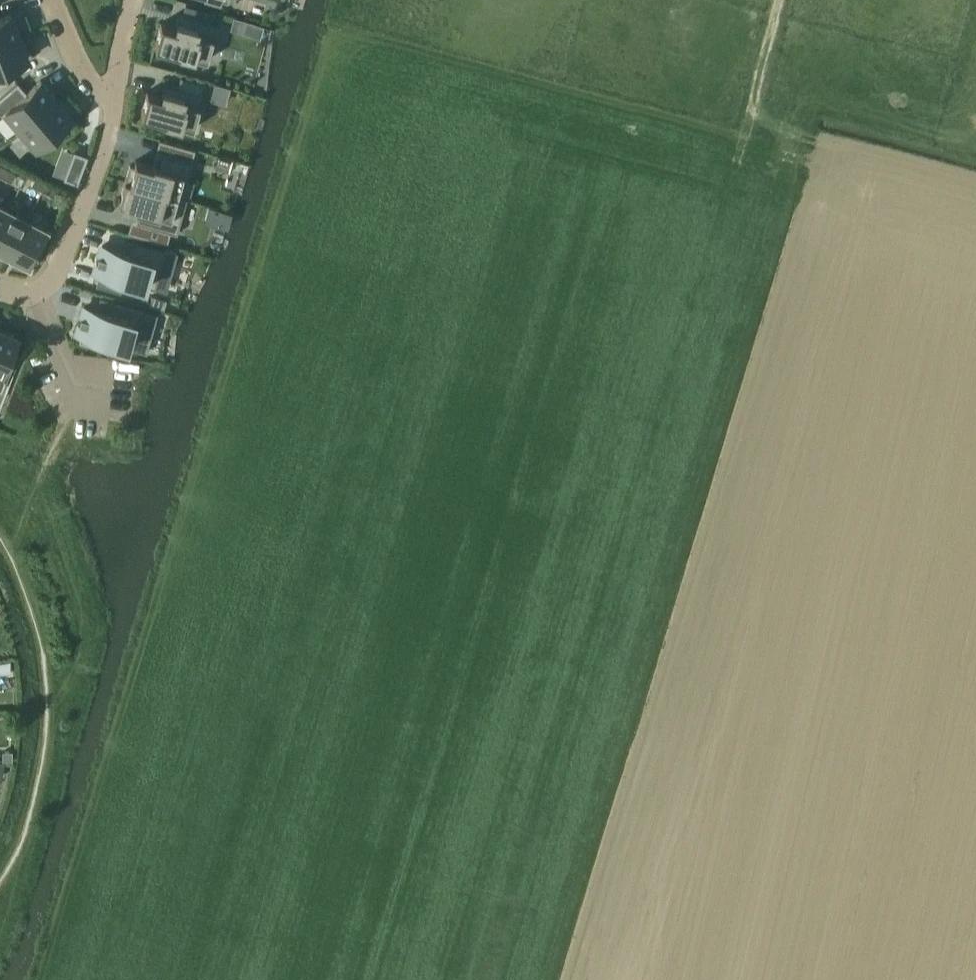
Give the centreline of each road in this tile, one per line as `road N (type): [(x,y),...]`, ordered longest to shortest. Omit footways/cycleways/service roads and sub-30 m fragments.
road 1 (residential): [(0,291),(37,294),(57,272),(109,139),(114,98)]
road 2 (track): [(779,0),(748,121)]

